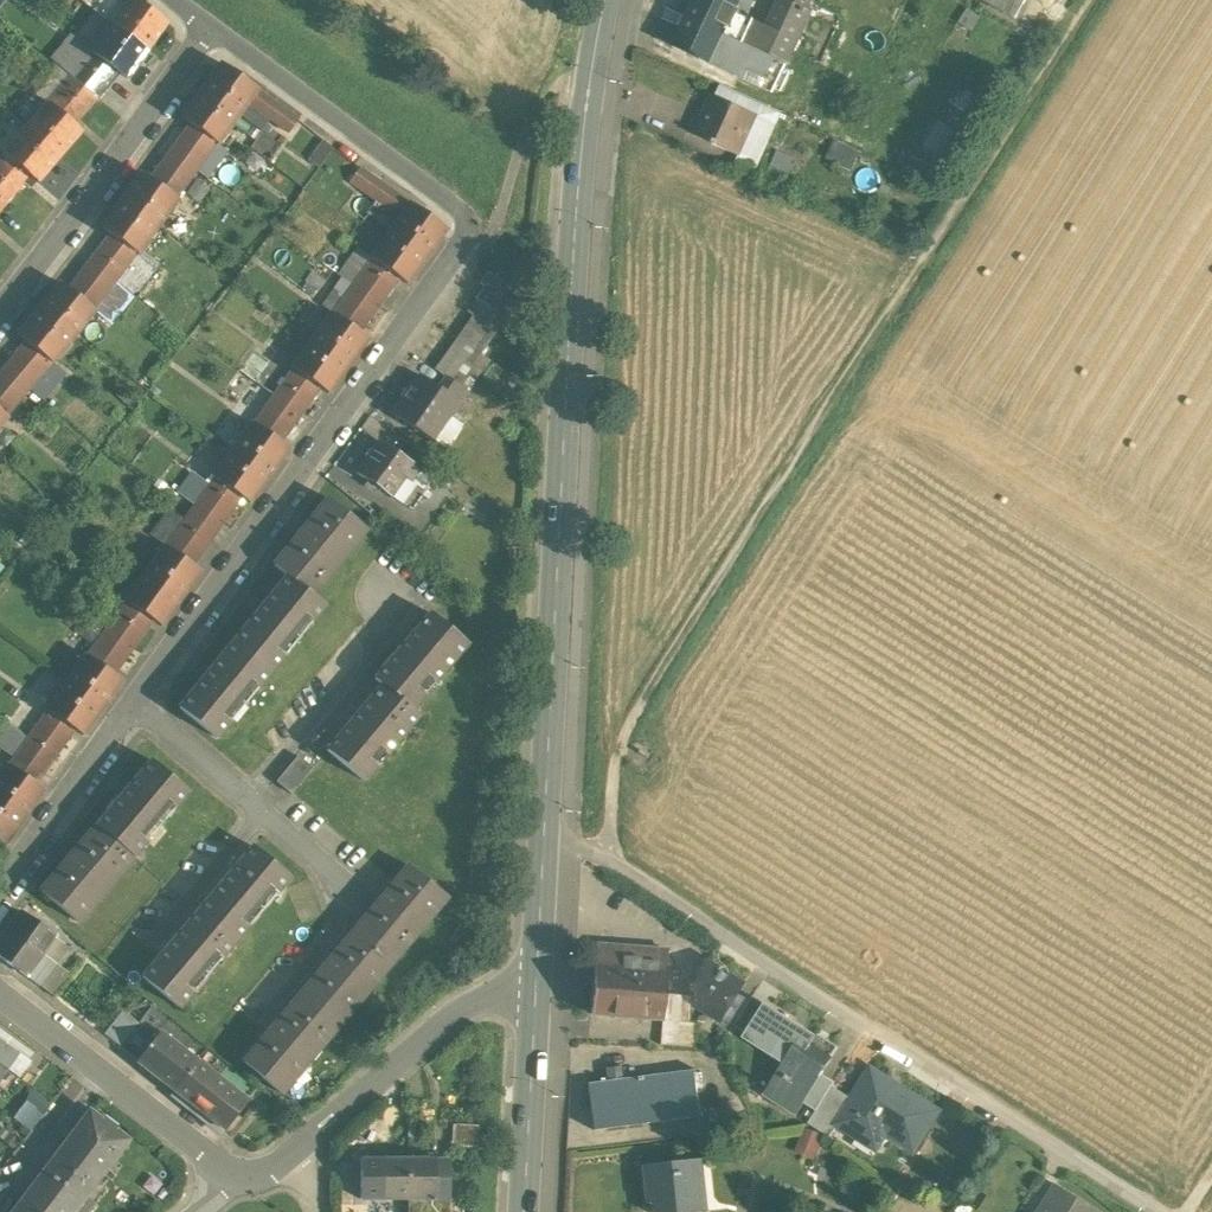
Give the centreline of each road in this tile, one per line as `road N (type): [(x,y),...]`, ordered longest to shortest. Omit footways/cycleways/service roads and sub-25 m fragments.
road 1 (track): [(1090,0),(640,706),(615,775),(608,860)]
road 2 (residential): [(133,703),(475,230),(207,37)]
road 3 (secondary): [(549,821),(574,210),(606,0)]
road 4 (residential): [(1169,1211),(549,821)]
road 5 (residential): [(207,37),(0,308)]
road 6 (residential): [(262,811),(358,892),(240,1049)]
road 7 (residential): [(0,994),(240,1186)]
road 8 (residential): [(289,1154),(452,1016),(533,991)]
road 9 (residential): [(246,796),(398,613)]
road 10 (residential): [(0,888),(133,703)]
road 11 (secondary): [(523,1211),(533,991)]
road 12 (secondary): [(533,991),(549,821)]
road 13 (residential): [(262,811),(161,943)]
road 14 (residential): [(133,703),(246,796)]

